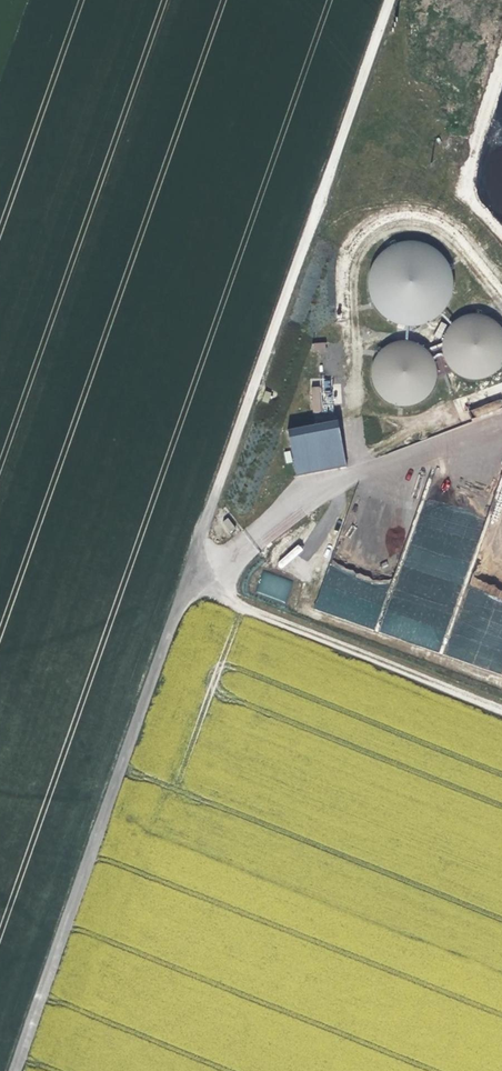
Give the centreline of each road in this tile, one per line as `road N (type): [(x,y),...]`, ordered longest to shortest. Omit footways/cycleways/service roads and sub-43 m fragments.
road 1 (track): [(185,585),(391,0)]
road 2 (track): [(15,1070),(185,585)]
road 3 (track): [(501,712),(185,585)]

